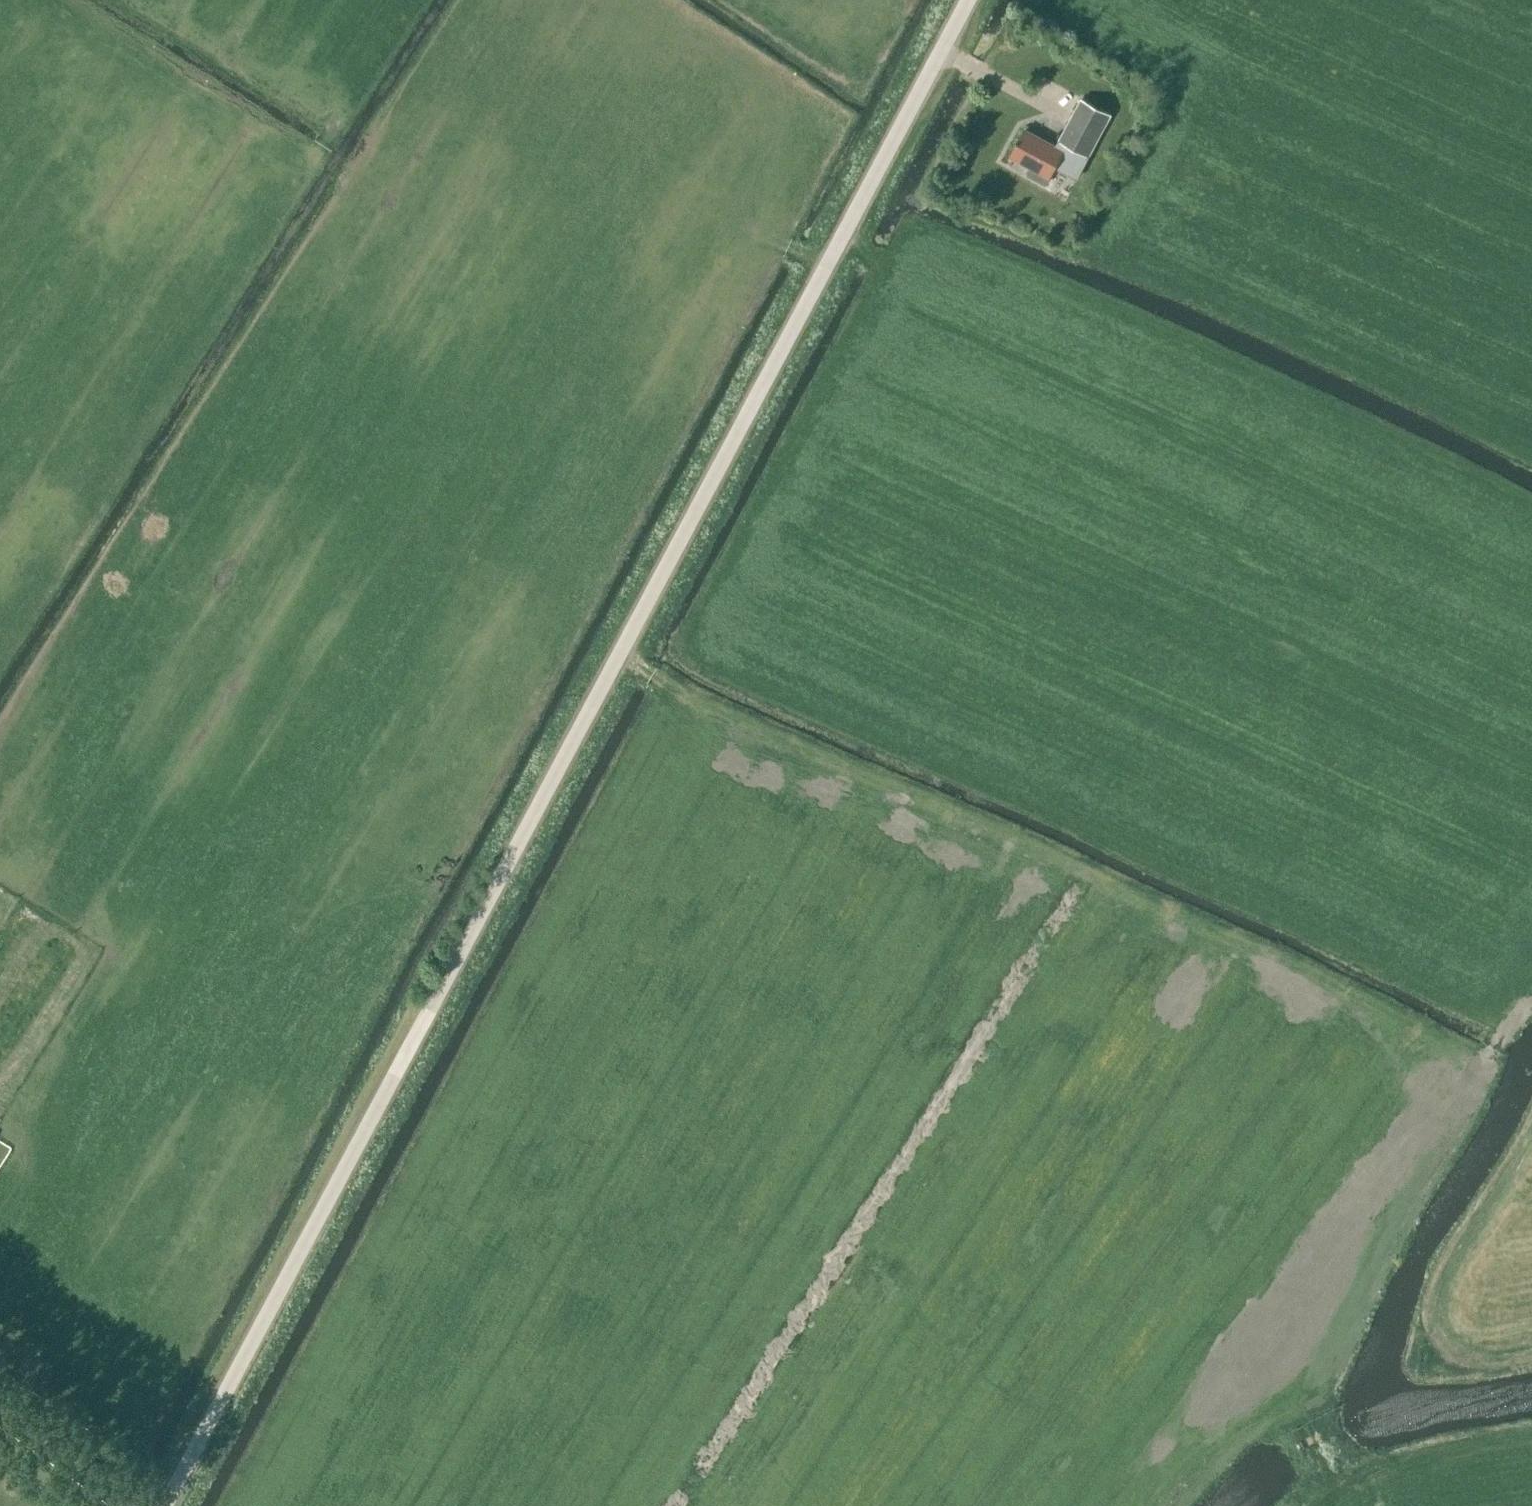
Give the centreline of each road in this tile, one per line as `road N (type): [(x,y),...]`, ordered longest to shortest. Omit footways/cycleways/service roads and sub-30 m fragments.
road 1 (tertiary): [(169,1505),(973,0)]

